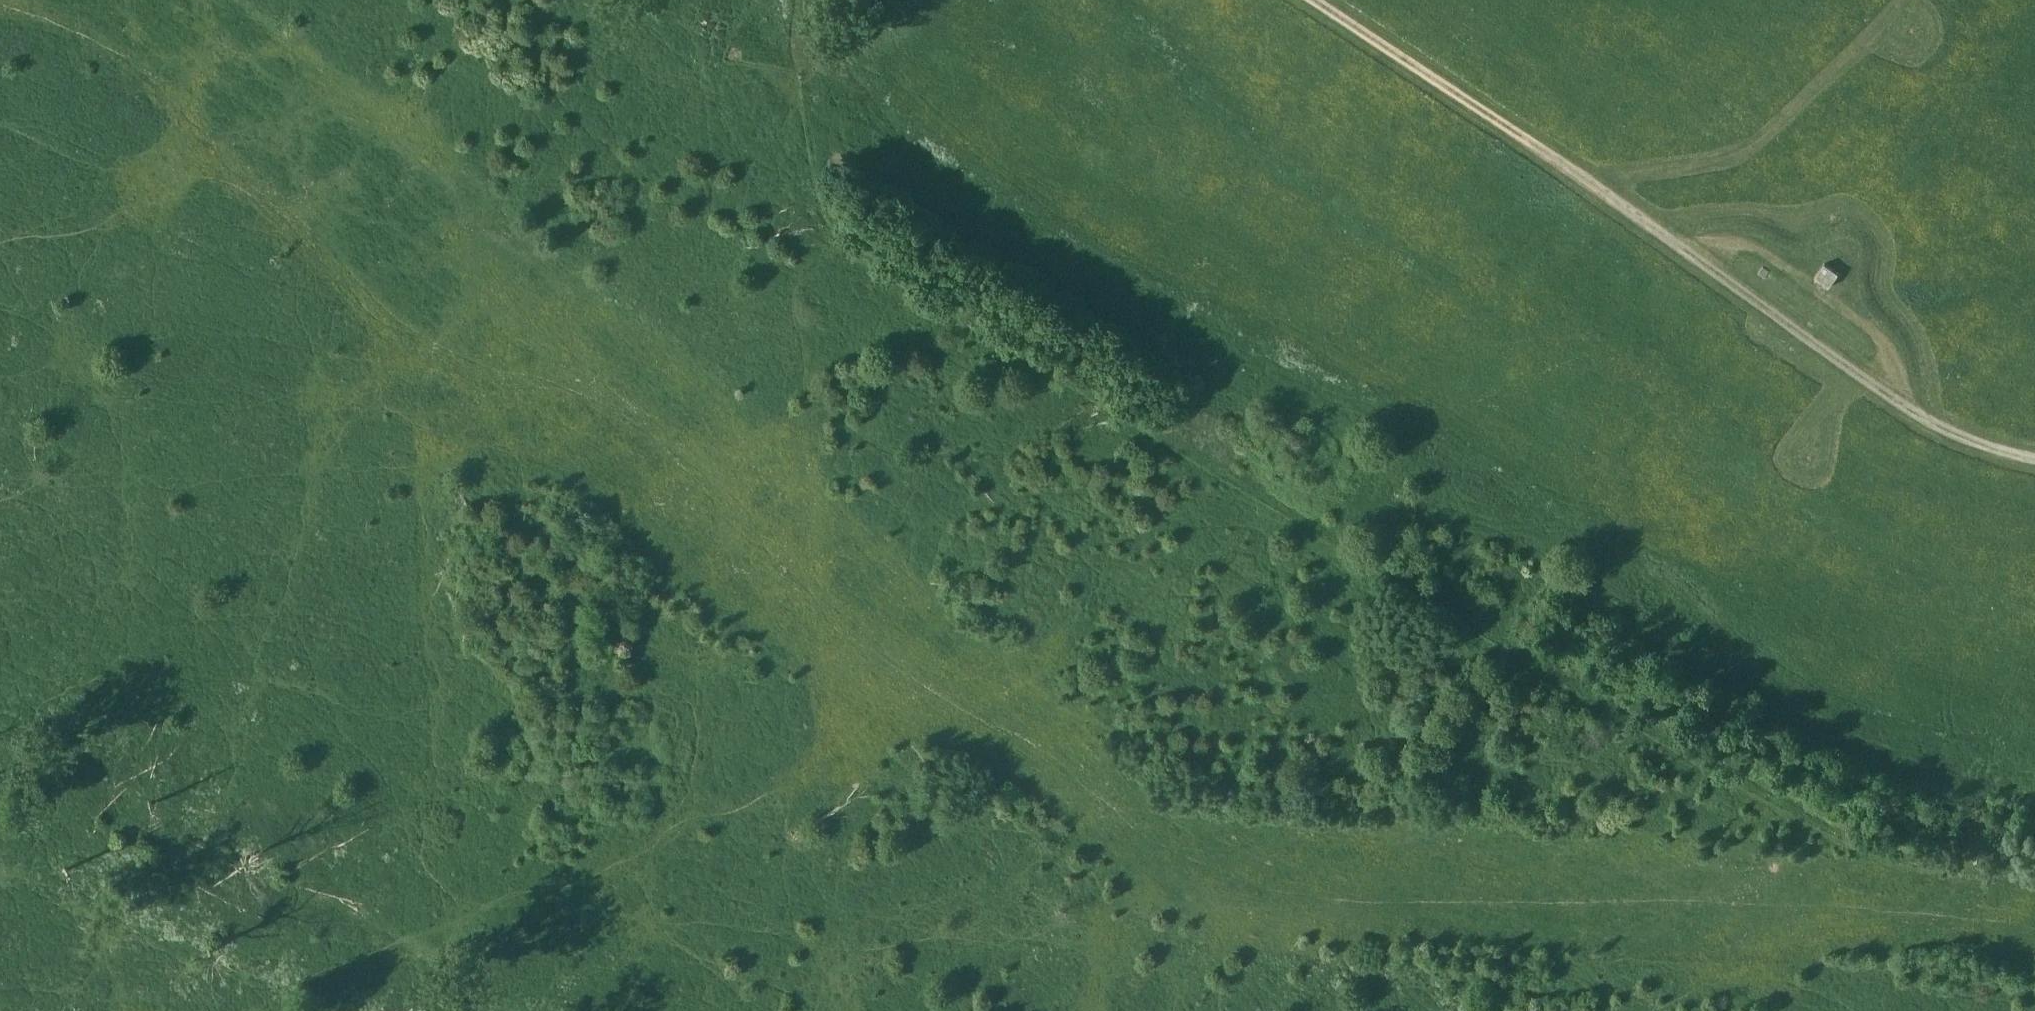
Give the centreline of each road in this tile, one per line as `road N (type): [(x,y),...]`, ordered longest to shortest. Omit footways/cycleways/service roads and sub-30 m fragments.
road 1 (track): [(1310,0),(1709,267),(1913,414),(2002,457),(2034,461)]
road 2 (track): [(1690,254),(1748,253),(1878,338),(1901,405)]

